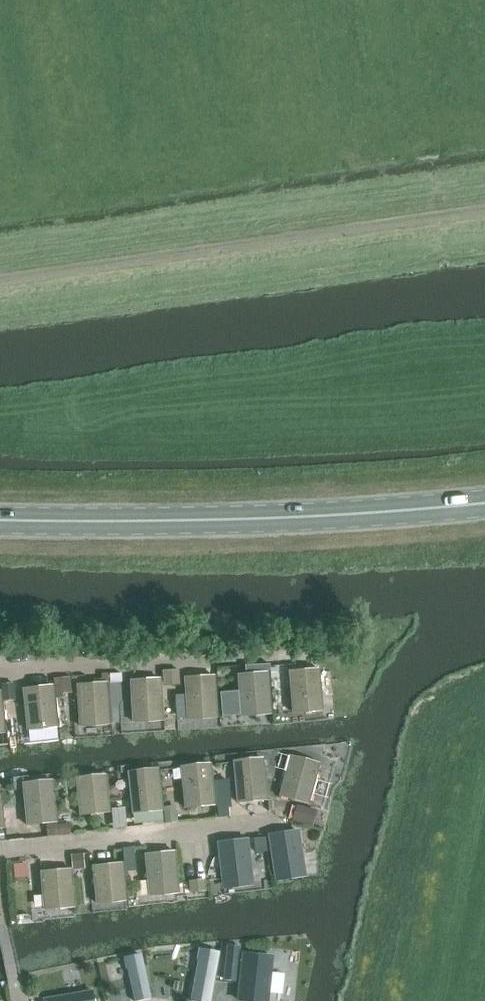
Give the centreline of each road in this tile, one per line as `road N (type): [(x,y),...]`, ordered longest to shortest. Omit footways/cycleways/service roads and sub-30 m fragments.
road 1 (track): [(484,210),(0,280)]
road 2 (primary): [(484,502),(214,519),(0,520)]

